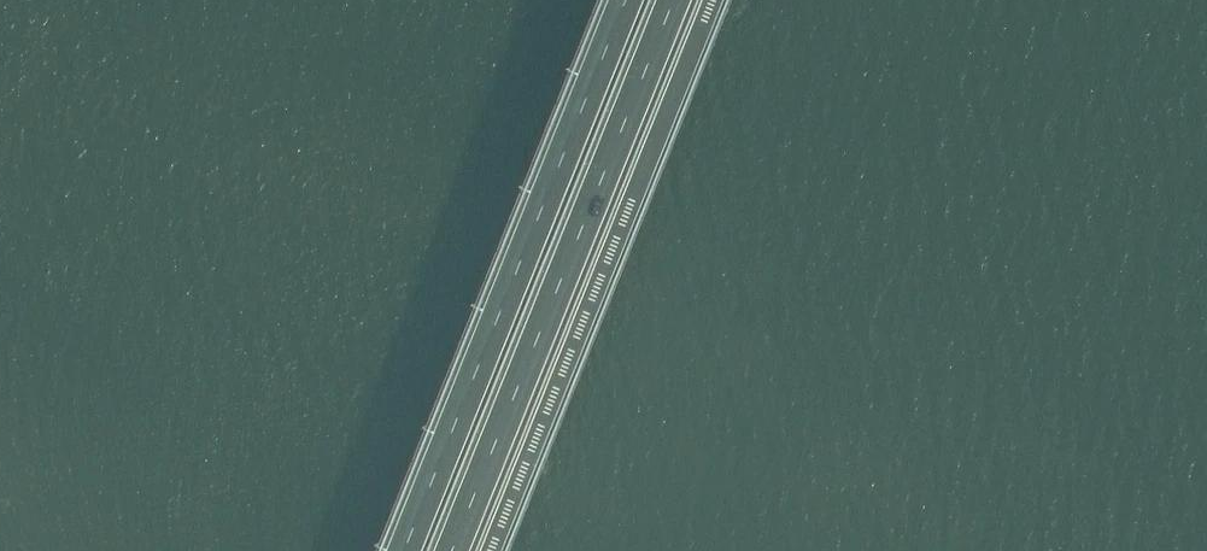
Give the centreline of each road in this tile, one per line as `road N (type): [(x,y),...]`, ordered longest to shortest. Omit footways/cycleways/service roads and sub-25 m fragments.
road 1 (motorway): [(631,0),(408,550)]
road 2 (tertiary): [(495,550),(718,0)]
road 3 (motorway): [(457,550),(679,0)]

